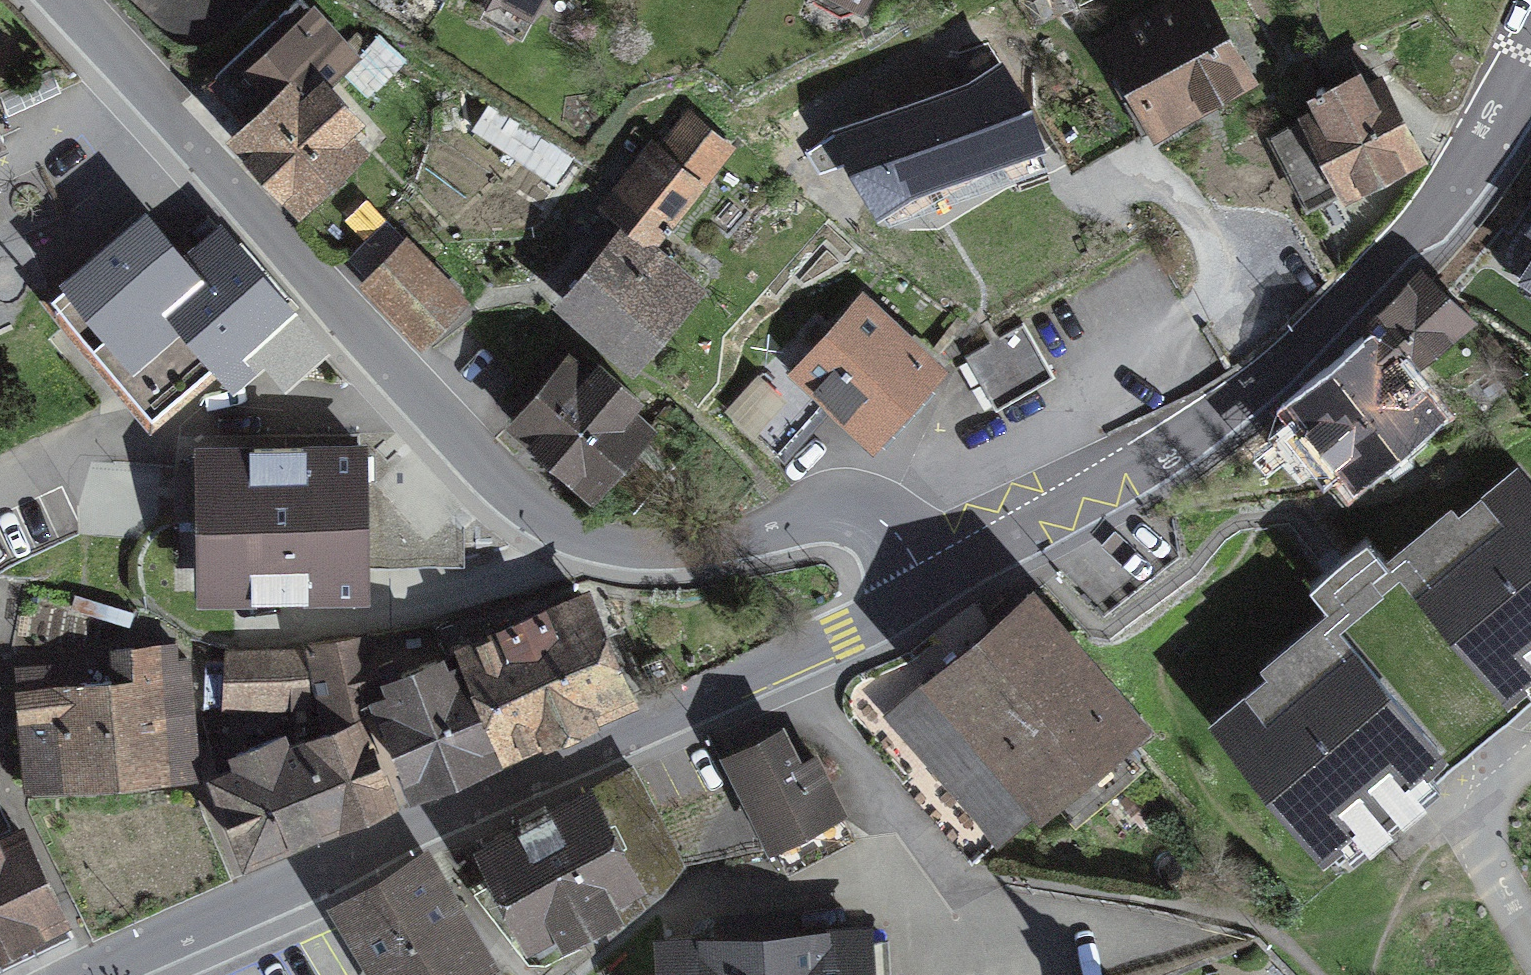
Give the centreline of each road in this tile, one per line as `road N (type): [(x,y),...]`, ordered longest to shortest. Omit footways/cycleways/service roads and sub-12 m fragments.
road 1 (residential): [(935,586),(906,535),(848,510),(704,550),(642,554),(582,540),(526,507),(480,466),(65,0)]
road 2 (secondary): [(93,974),(787,662),(935,586)]
road 3 (secondary): [(935,586),(1254,394),(1344,313),(1465,169),(1530,61)]
road 4 (residential): [(1530,936),(1489,869),(1483,834),(1490,803),(1530,763)]

